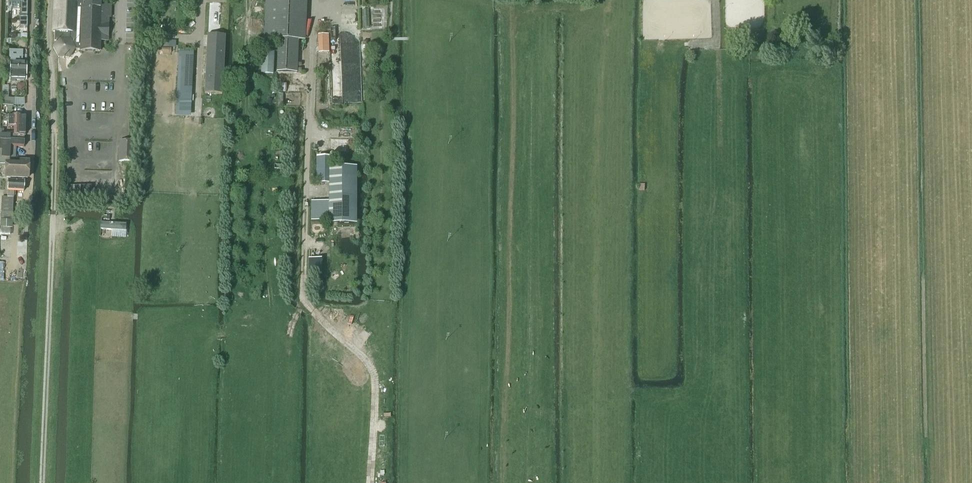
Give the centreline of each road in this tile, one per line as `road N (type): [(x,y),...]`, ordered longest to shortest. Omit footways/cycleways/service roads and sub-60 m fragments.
road 1 (track): [(370,482),(374,372),(304,303),(311,81)]

